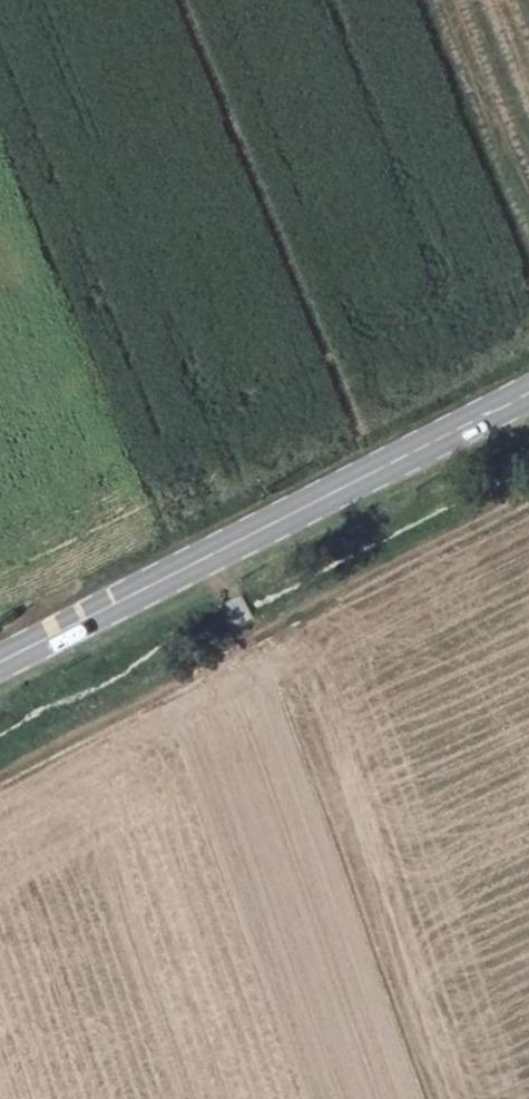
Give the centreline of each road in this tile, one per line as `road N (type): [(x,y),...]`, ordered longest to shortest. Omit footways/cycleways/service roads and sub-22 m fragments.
road 1 (track): [(0,778),(528,504)]
road 2 (primary): [(528,391),(0,663)]

